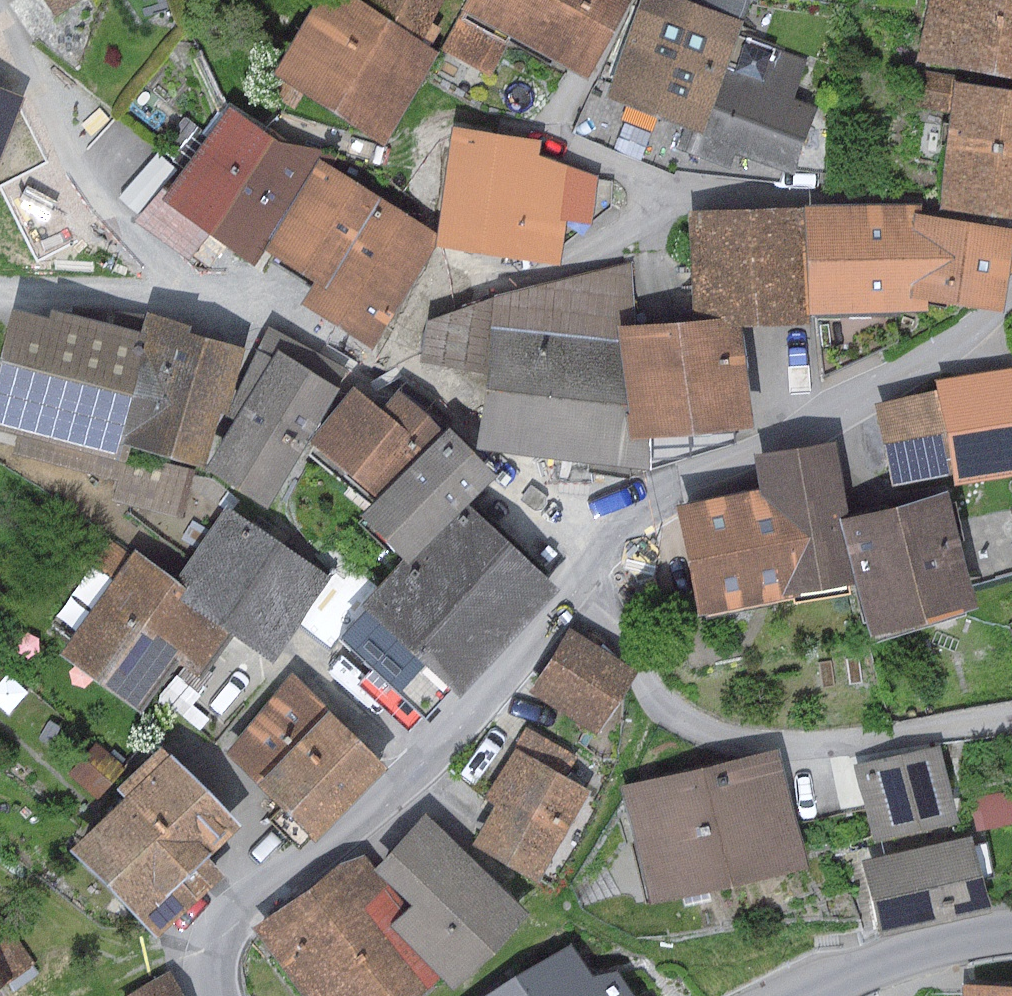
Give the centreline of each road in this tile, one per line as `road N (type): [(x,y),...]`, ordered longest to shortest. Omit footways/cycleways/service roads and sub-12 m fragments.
road 1 (residential): [(220,995),(221,942),(249,894),(326,849),(452,735),(641,512),(938,354)]
road 2 (residential): [(1011,929),(932,946),(808,995)]

